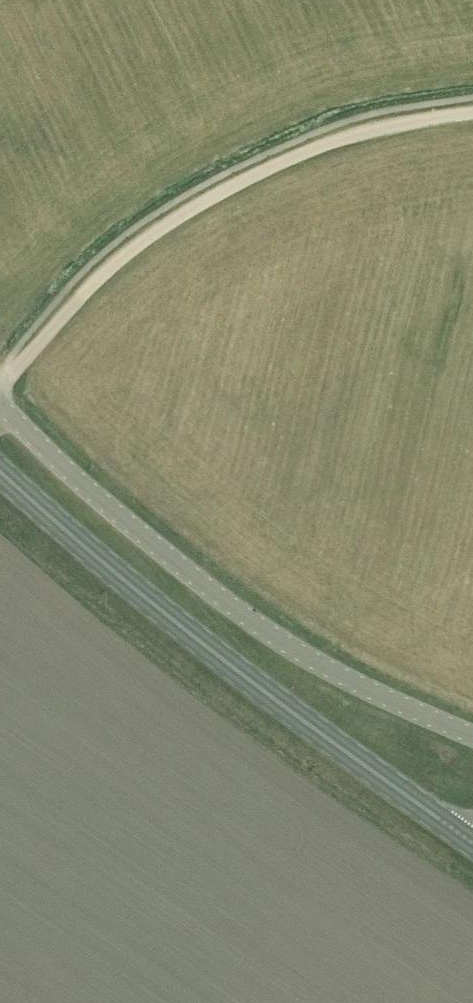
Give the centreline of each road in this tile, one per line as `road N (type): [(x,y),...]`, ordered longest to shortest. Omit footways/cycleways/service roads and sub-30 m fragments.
road 1 (primary): [(472,846),(255,686),(0,470)]
road 2 (unclassified): [(472,733),(311,660),(196,576),(0,405)]
road 3 (track): [(472,114),(352,135),(210,199),(102,274),(0,392)]

